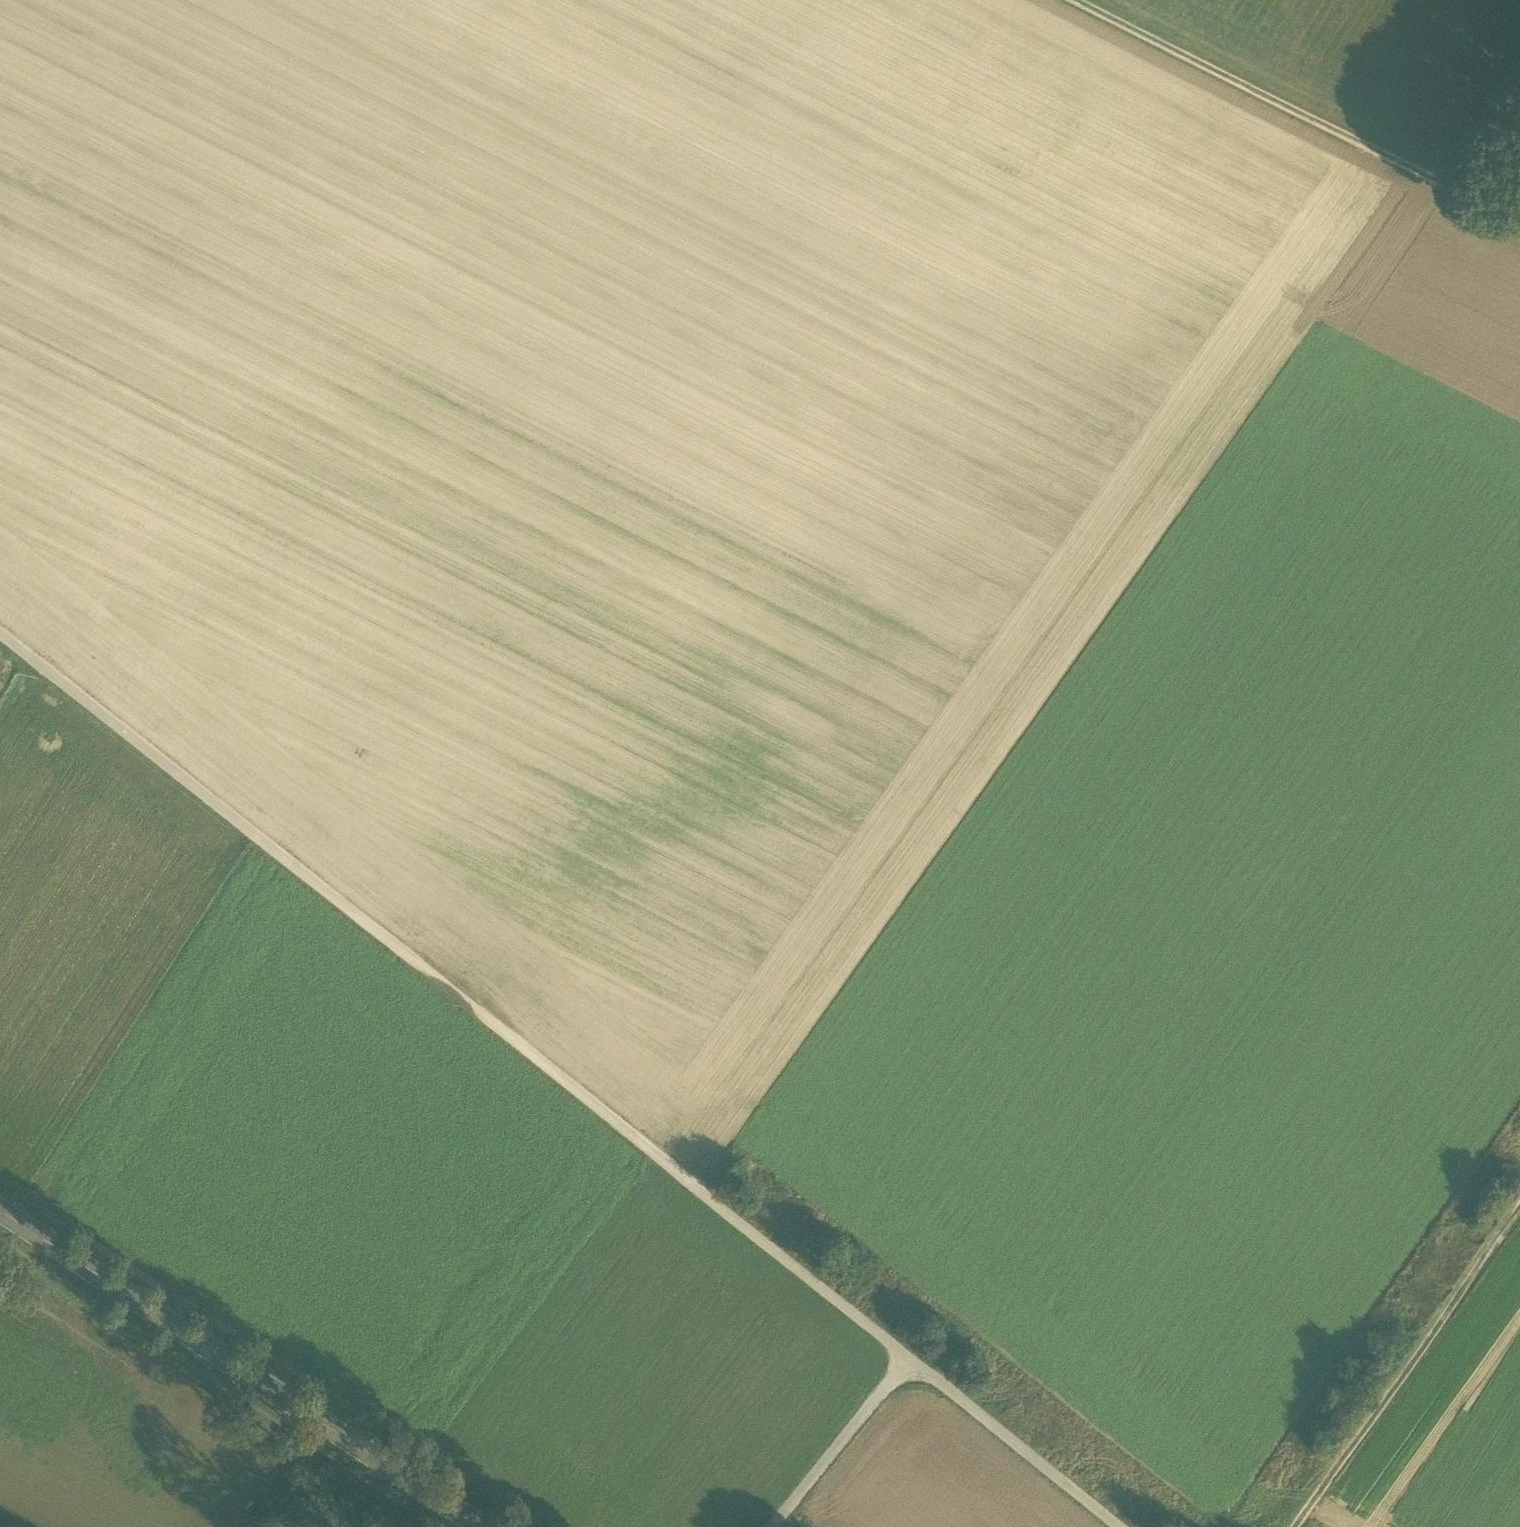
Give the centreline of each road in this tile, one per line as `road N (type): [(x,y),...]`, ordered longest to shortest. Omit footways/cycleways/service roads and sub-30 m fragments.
road 1 (track): [(0,632),(1127,1526)]
road 2 (secondary): [(0,1209),(481,1526)]
road 3 (track): [(1077,0),(1519,223)]
road 4 (track): [(1519,1213),(1296,1526)]

